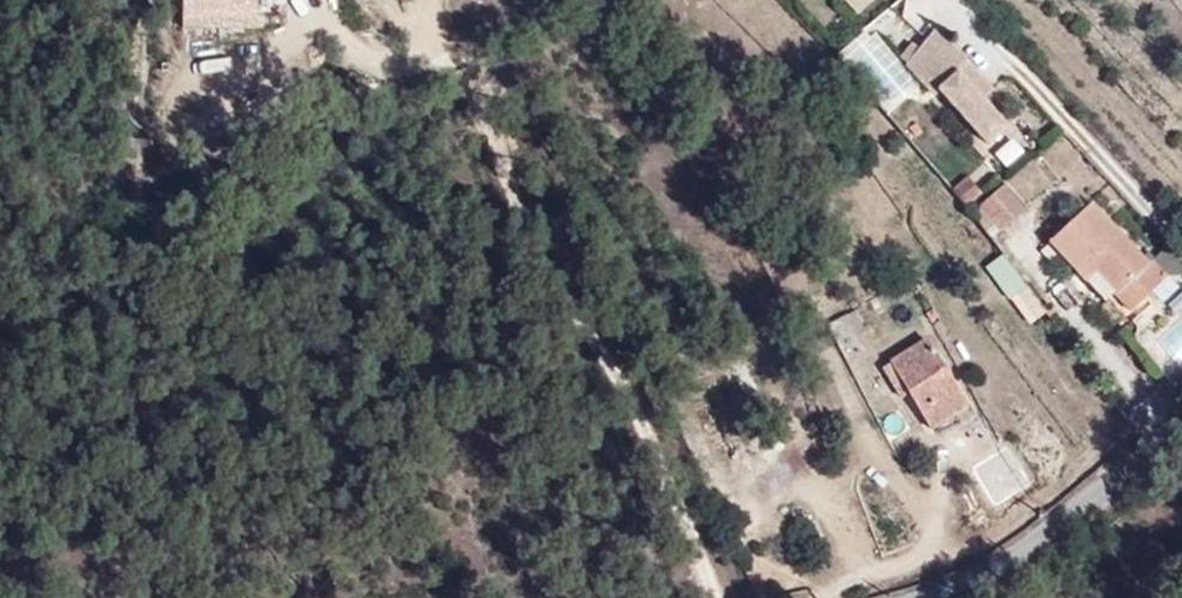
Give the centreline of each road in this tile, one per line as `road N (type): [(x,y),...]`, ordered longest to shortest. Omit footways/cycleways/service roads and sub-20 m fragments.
road 1 (unclassified): [(1181,424),(961,583),(897,597)]

